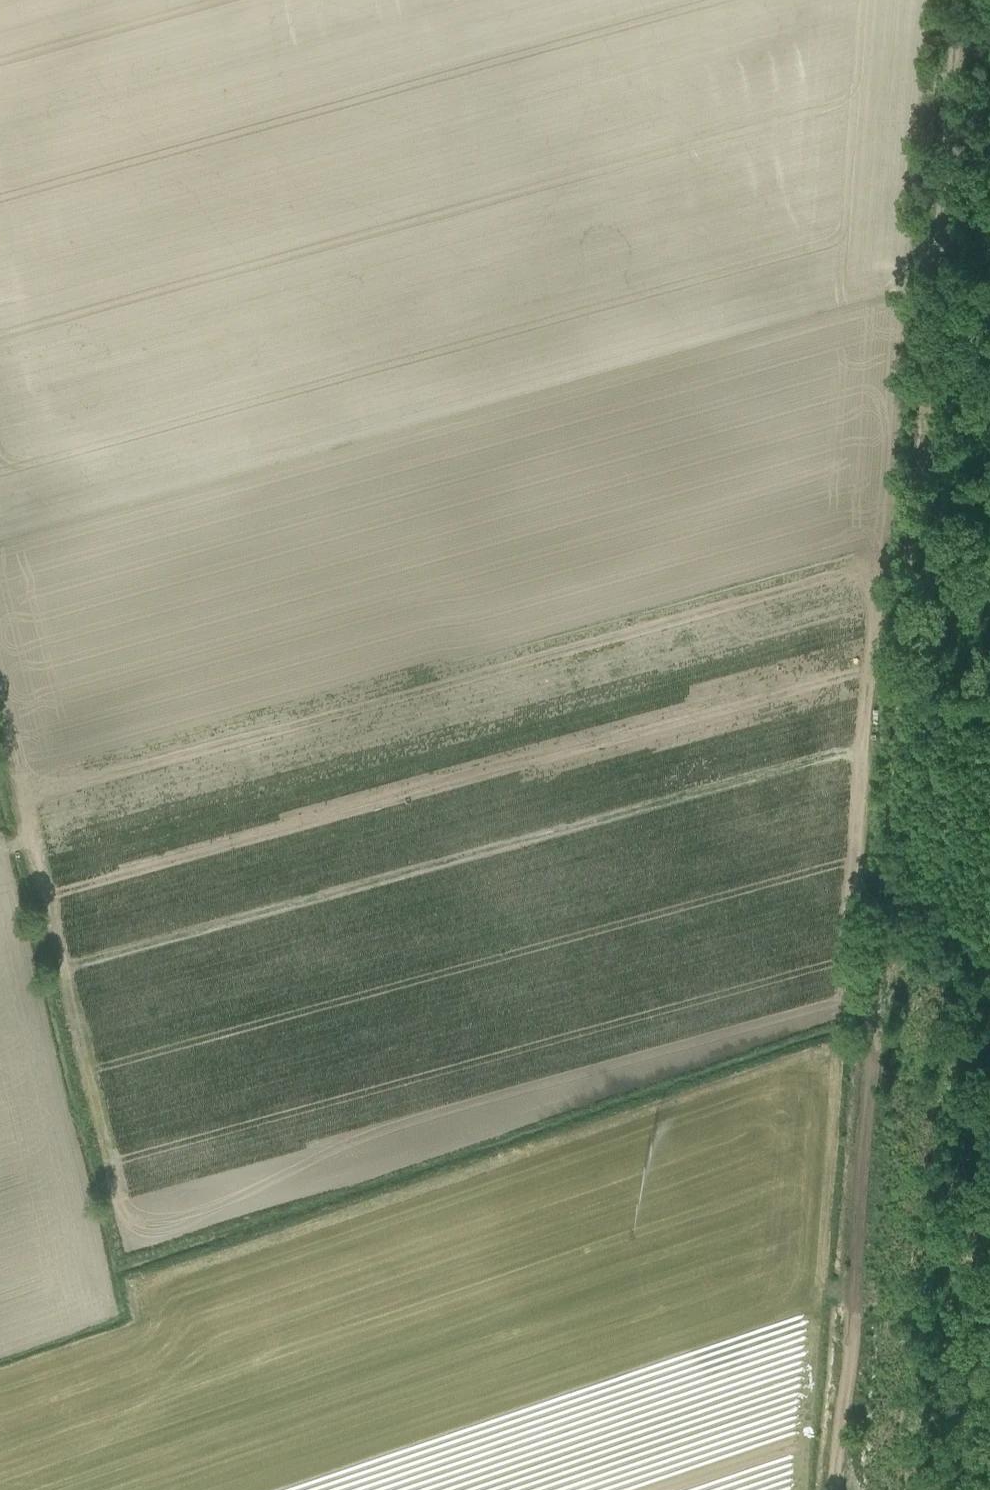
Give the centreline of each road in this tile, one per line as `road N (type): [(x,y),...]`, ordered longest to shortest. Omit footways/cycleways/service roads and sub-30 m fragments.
road 1 (track): [(828,1489),(953,0)]

